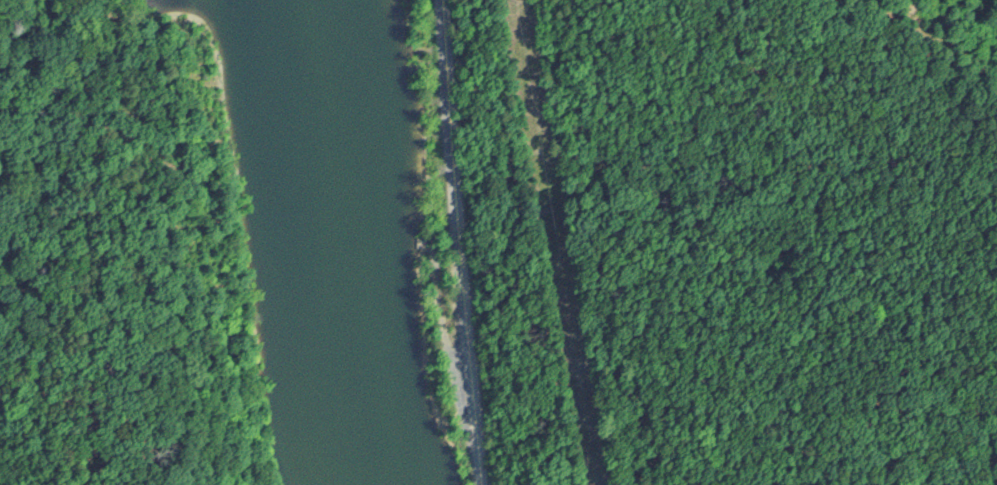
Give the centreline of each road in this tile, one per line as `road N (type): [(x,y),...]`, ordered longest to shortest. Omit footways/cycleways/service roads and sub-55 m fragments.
road 1 (tertiary): [(479,484),(442,0)]

